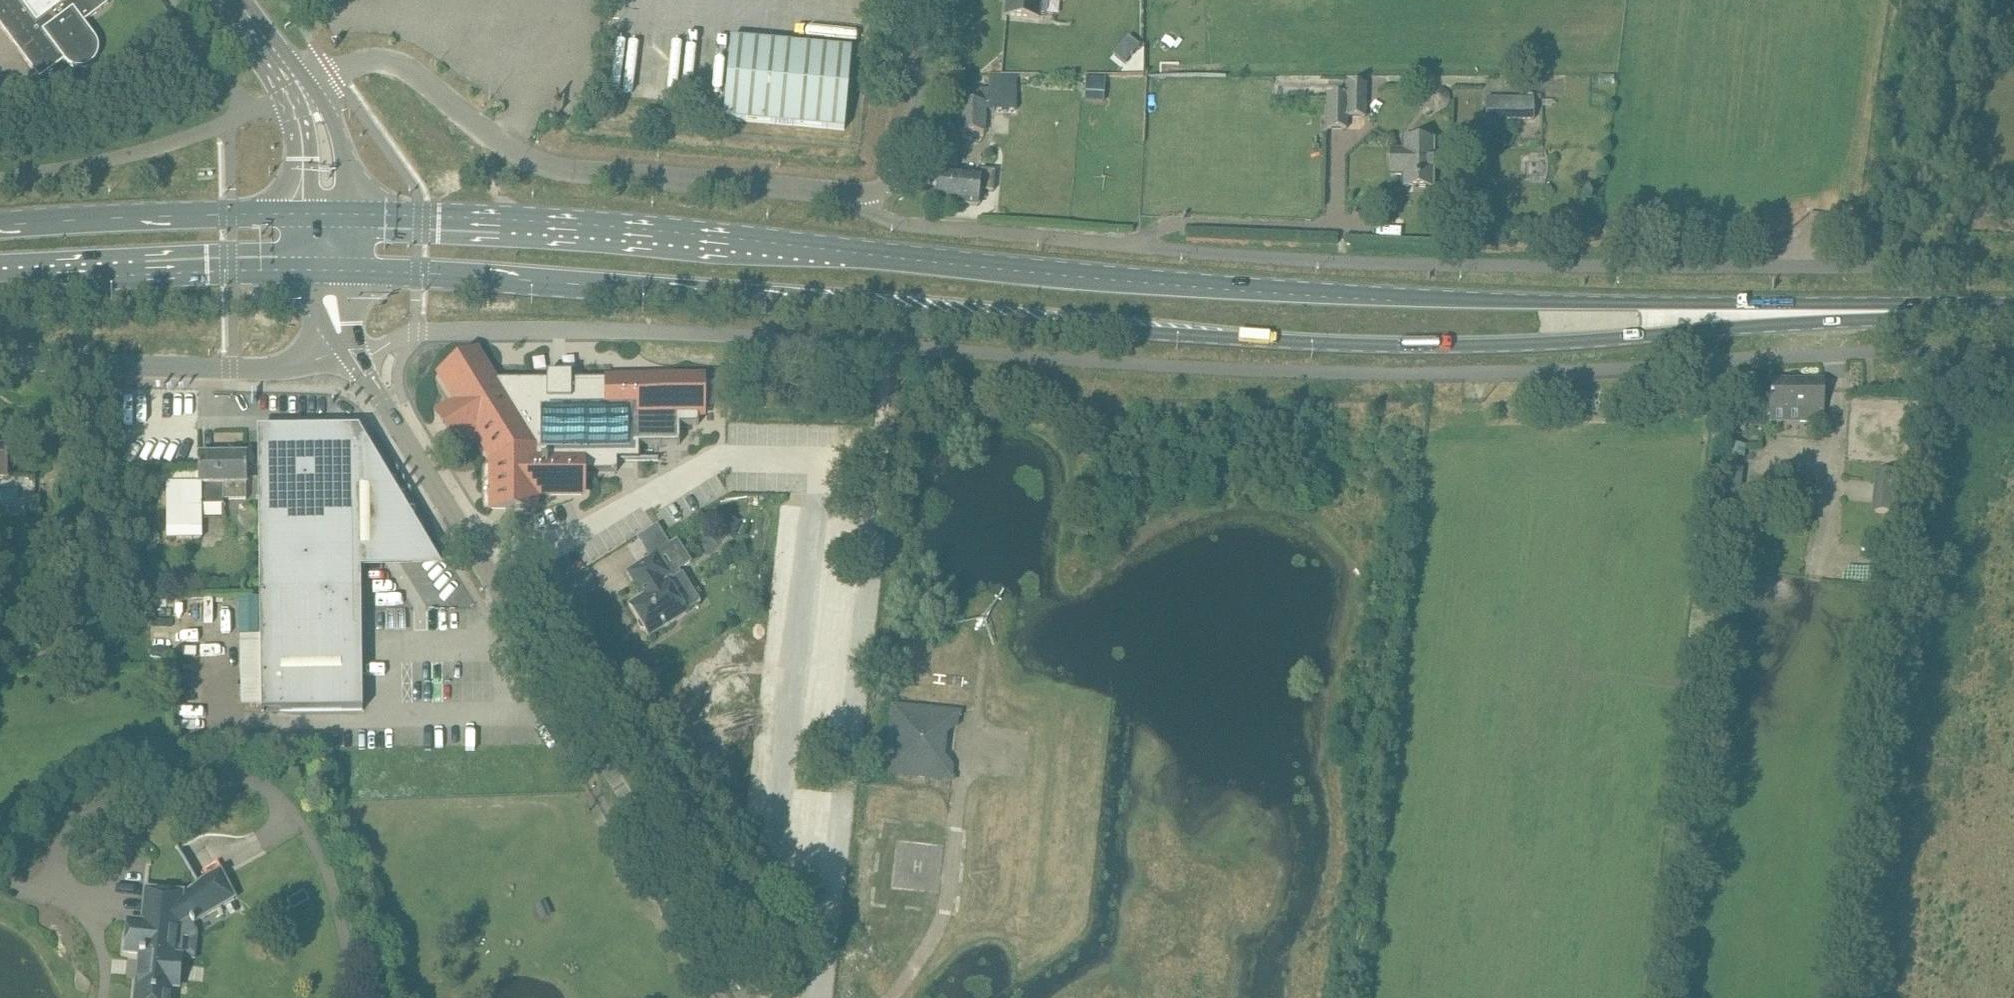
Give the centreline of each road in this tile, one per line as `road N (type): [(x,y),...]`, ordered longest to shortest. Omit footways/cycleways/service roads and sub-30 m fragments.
road 1 (primary): [(1928,311),(1314,292),(695,227),(348,207)]
road 2 (primary): [(350,277),(1367,344),(1541,343),(1928,311)]
road 3 (tertiary): [(749,997),(353,357)]
road 4 (residential): [(871,196),(544,166),(478,130),(403,66),(370,62),(301,94)]
road 5 (unclassified): [(353,357),(231,368),(0,354)]
road 6 (unclassified): [(301,94),(100,162),(0,177)]
road 7 (primary): [(0,287),(305,276)]
road 8 (primary): [(304,206),(0,219)]
road 9 (residential): [(871,196),(896,223),(1136,246)]
road 10 (unclassified): [(353,357),(415,332),(589,330)]
road 11 (residential): [(894,179),(909,142),(927,0)]
road 12 (tertiary): [(348,207),(333,119),(301,94)]

